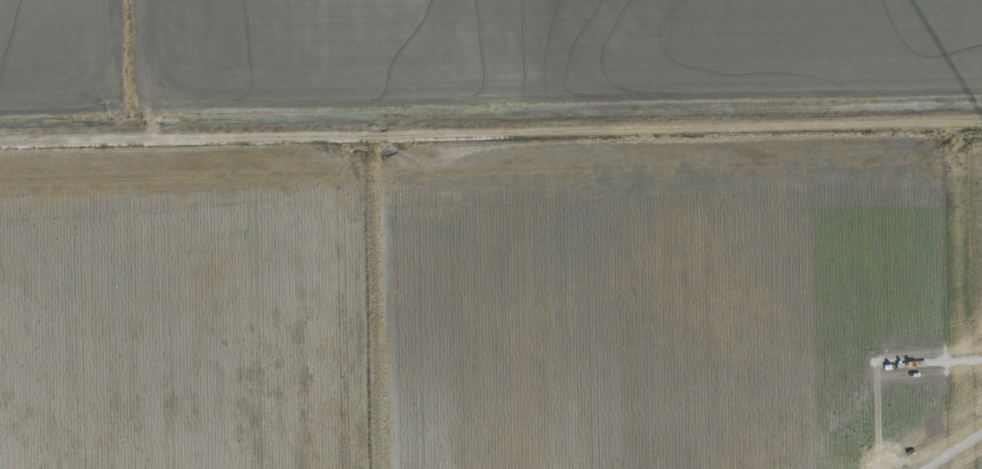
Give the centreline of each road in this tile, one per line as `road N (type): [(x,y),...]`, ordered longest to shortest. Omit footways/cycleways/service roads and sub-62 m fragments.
road 1 (residential): [(981,133),(0,158)]
road 2 (track): [(961,133),(968,468)]
road 3 (track): [(390,150),(395,468)]

